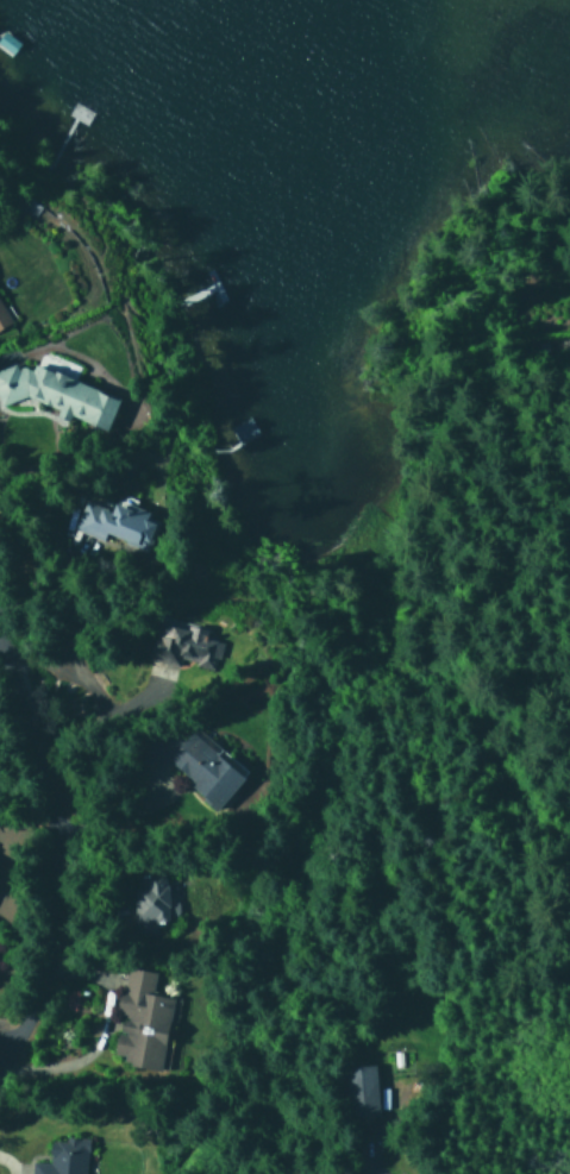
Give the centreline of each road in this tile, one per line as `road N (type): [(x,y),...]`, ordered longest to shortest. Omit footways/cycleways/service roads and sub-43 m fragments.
road 1 (residential): [(0,1068),(58,947),(56,835),(38,724),(0,607)]

